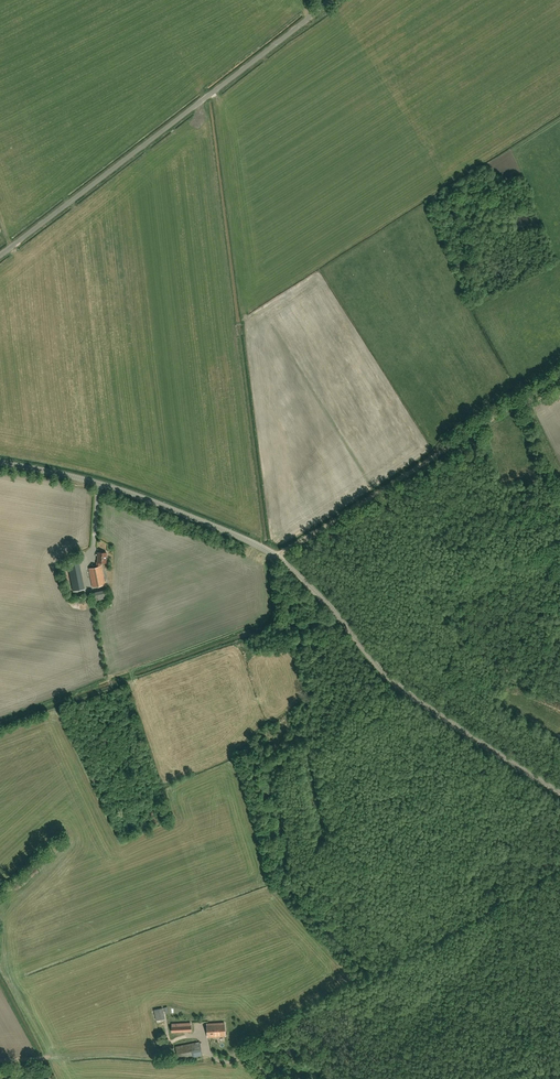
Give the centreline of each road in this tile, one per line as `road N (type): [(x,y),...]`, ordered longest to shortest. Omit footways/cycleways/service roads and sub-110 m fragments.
road 1 (tertiary): [(559,792),(402,691),(319,595),(250,541),(96,479),(0,462)]
road 2 (unclassified): [(0,254),(324,0)]
road 3 (track): [(559,376),(276,557)]

